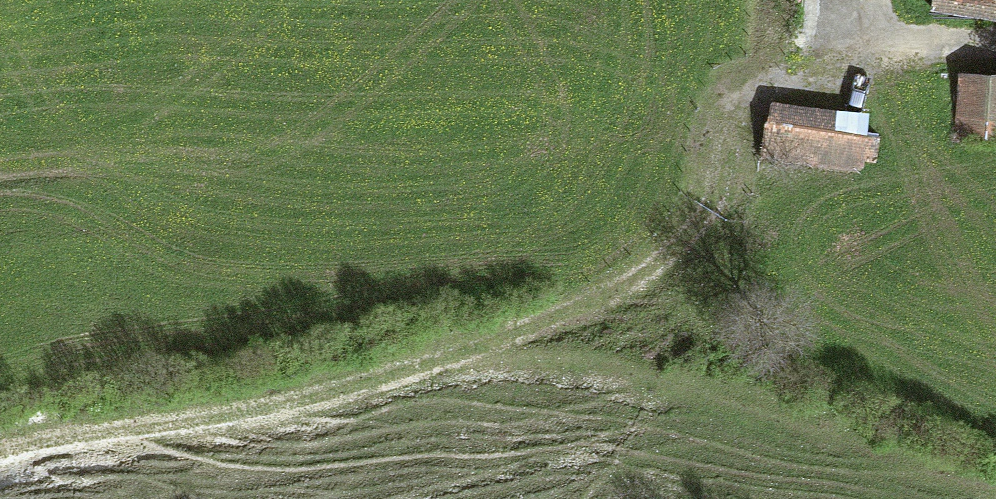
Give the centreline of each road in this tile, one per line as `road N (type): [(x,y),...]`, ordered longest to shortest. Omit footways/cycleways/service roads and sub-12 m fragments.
road 1 (track): [(0,175),(761,91),(934,61),(995,42)]
road 2 (track): [(0,452),(341,389),(462,354),(620,292),(667,259),(714,201),(761,91)]

